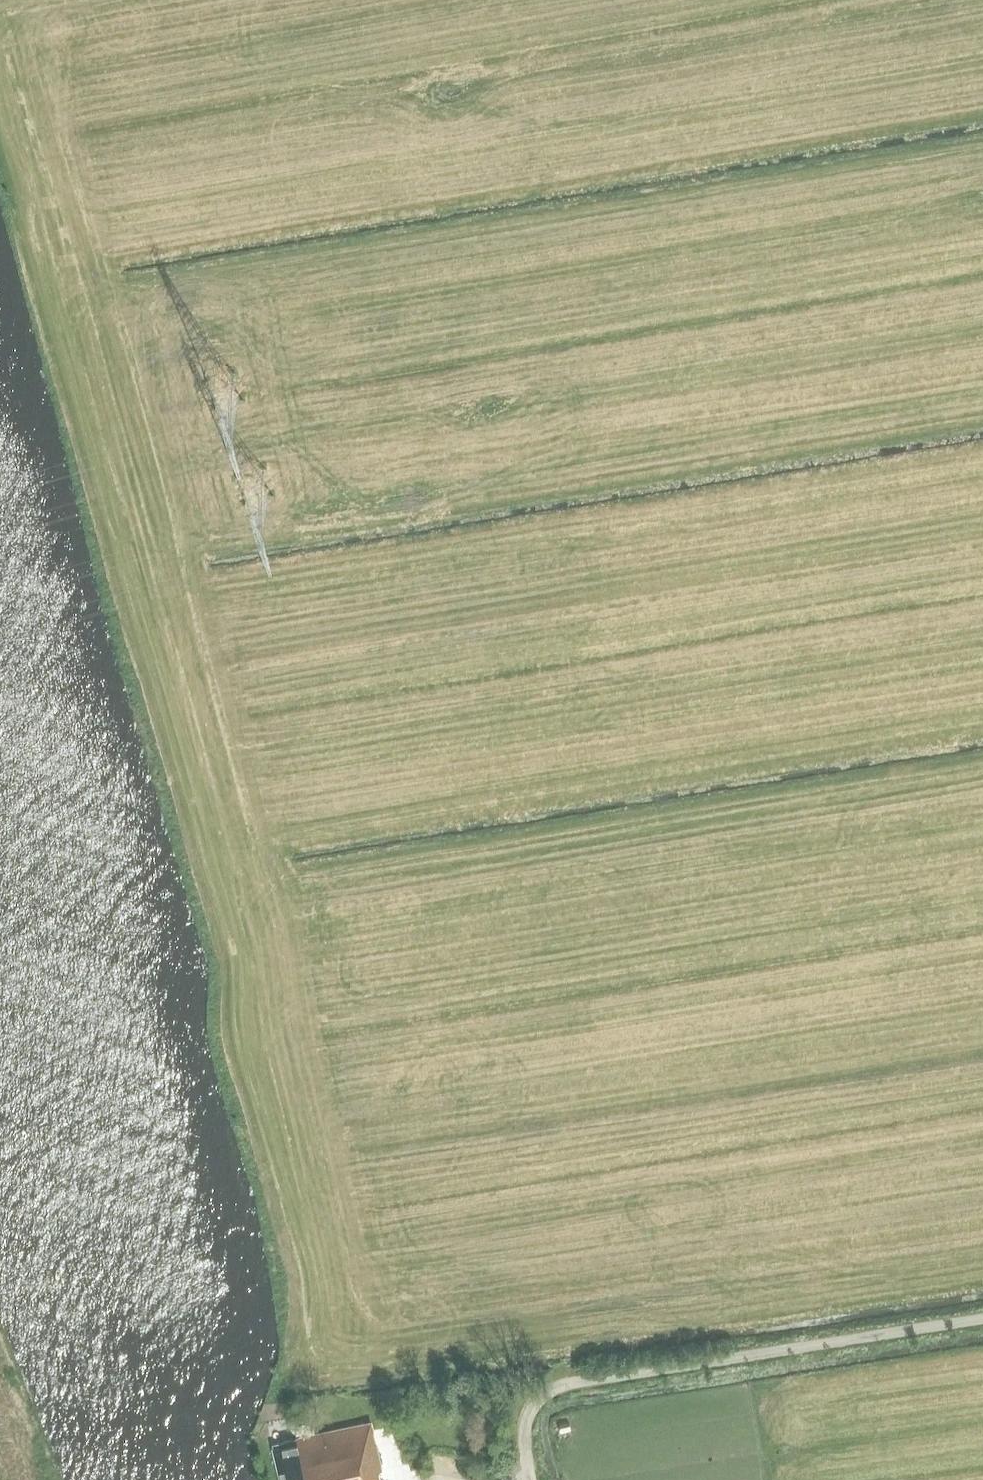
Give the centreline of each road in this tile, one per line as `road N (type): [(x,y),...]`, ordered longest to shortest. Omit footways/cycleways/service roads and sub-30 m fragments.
road 1 (unclassified): [(525,1453),(529,1410),(558,1387),(982,1318)]

